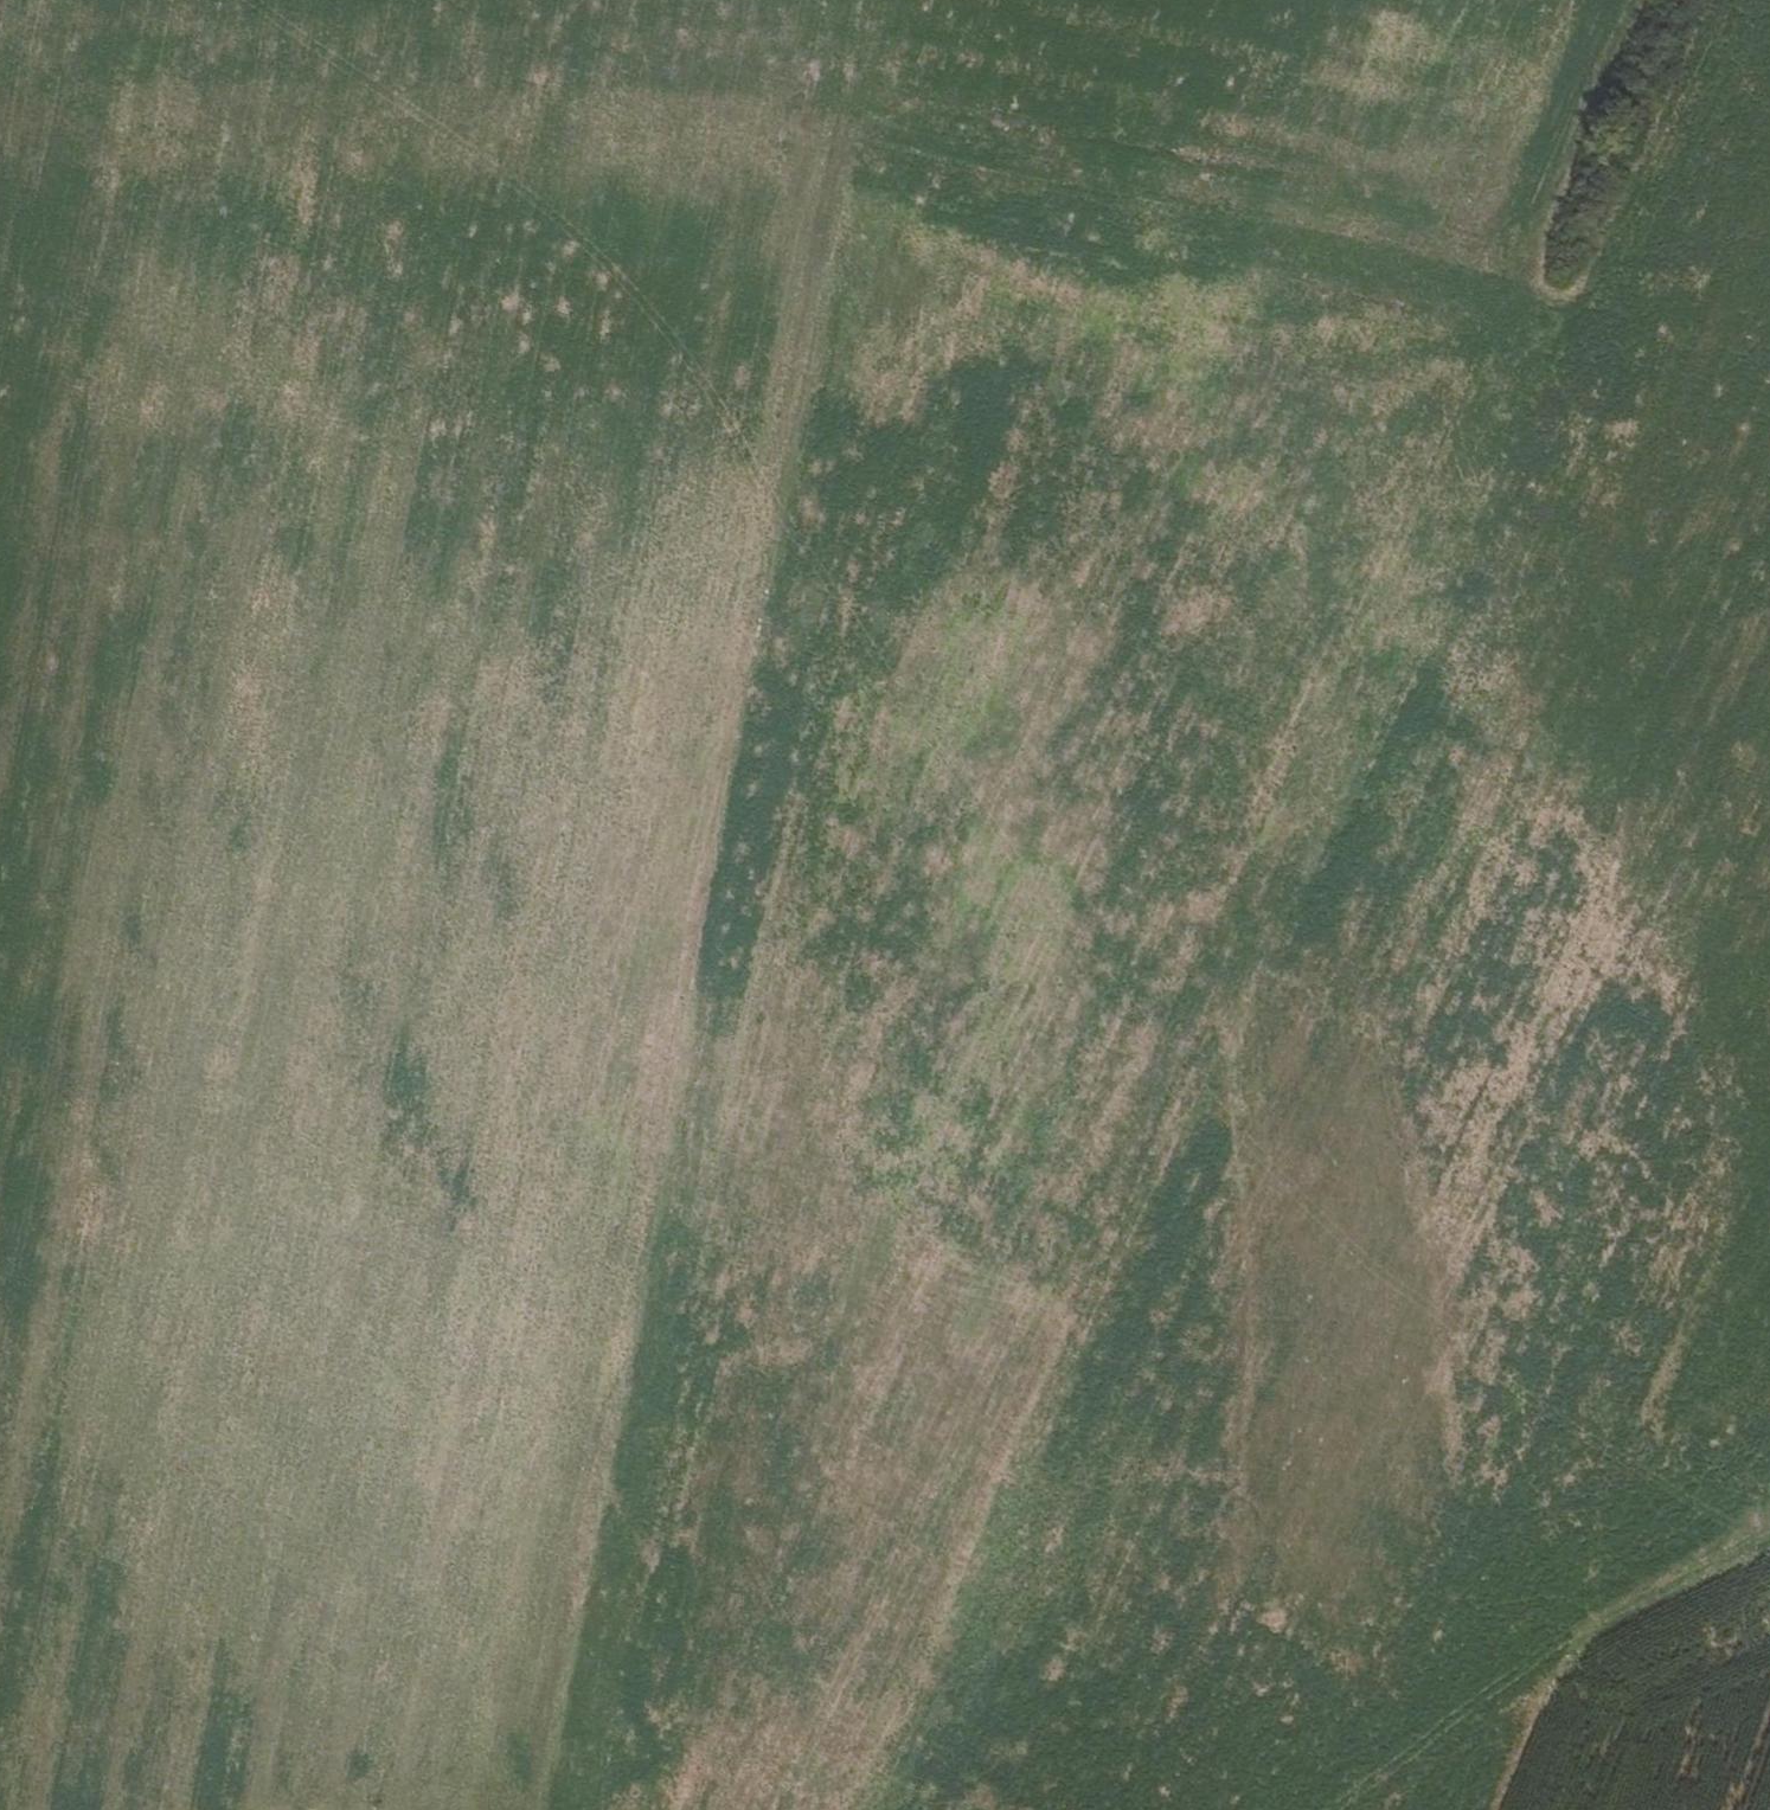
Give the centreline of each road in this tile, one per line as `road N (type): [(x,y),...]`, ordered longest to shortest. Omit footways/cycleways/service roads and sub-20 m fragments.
road 1 (track): [(1769,1542),(1617,1614)]

